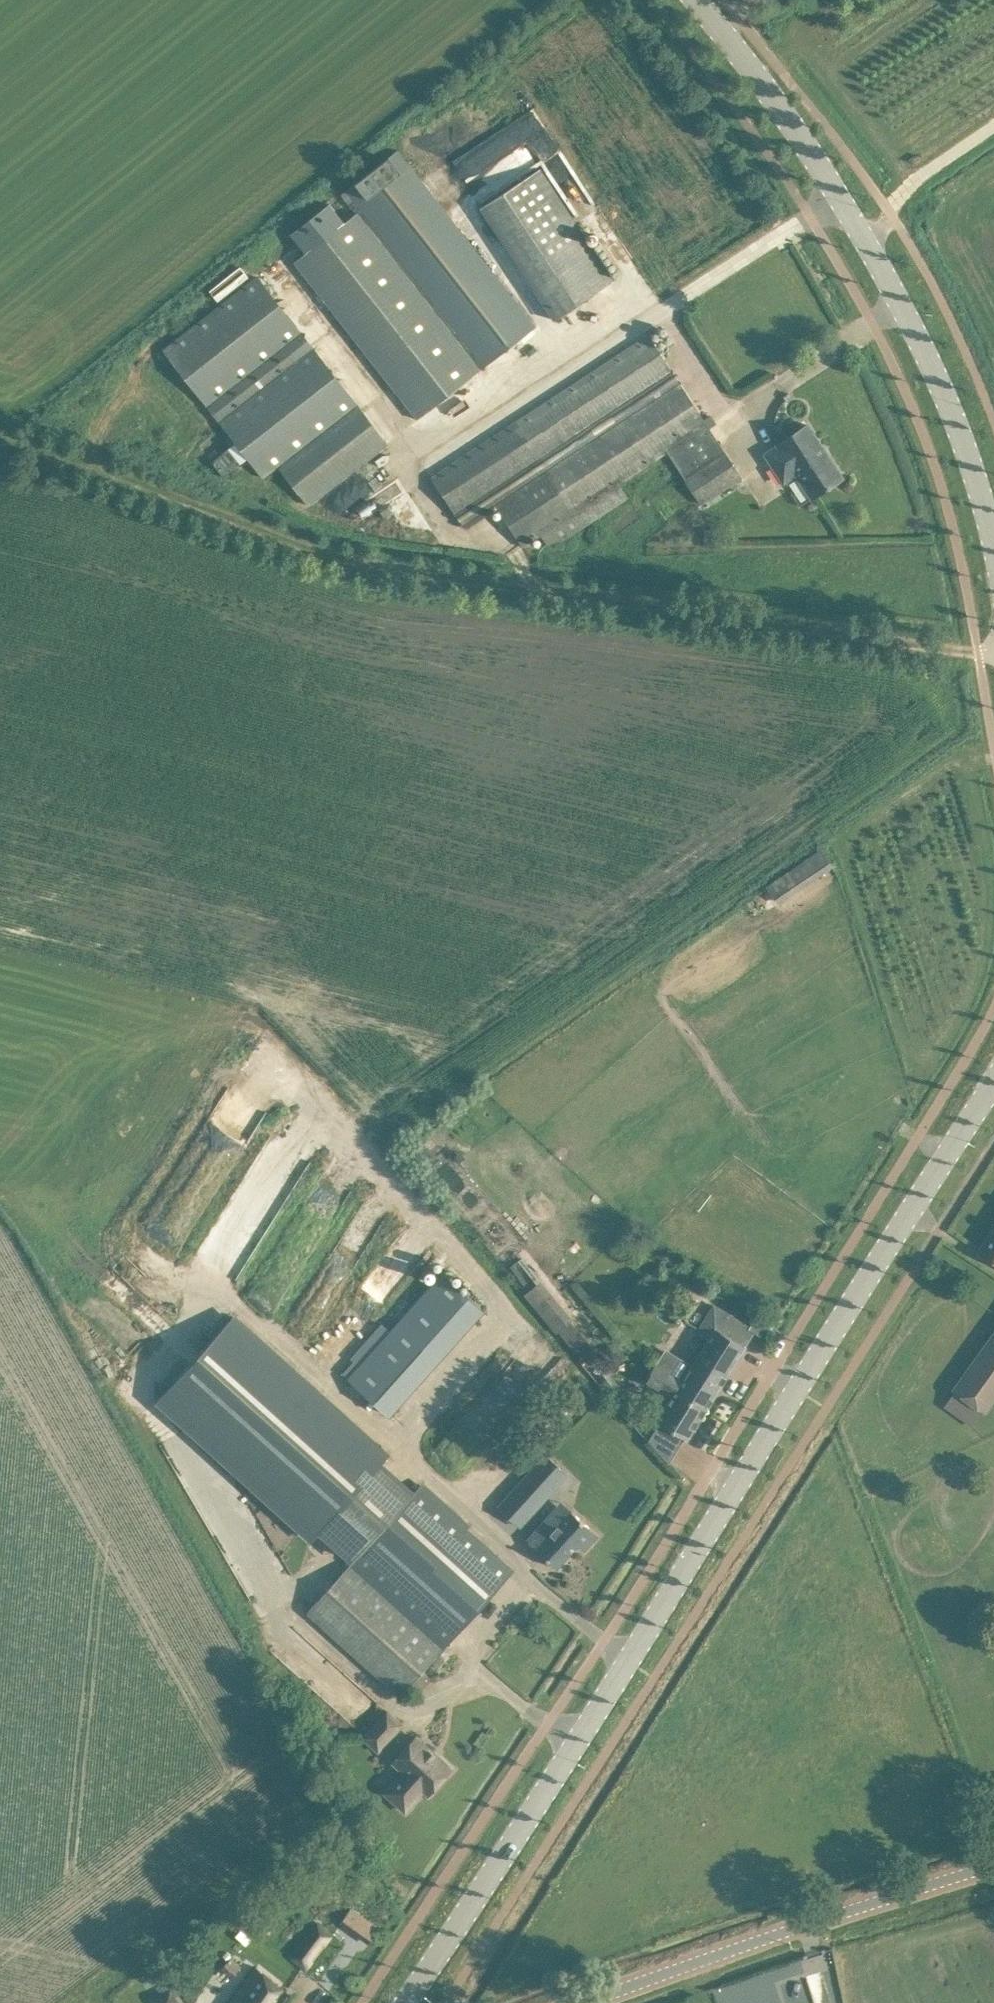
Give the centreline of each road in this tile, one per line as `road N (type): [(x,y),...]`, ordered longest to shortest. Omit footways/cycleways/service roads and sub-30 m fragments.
road 1 (secondary): [(402,2002),(993,1078)]
road 2 (track): [(979,654),(410,572),(284,537),(0,437)]
road 3 (secondary): [(993,556),(985,506),(920,339),(799,134),(689,0)]
road 4 (unclassified): [(575,2002),(993,1863)]

